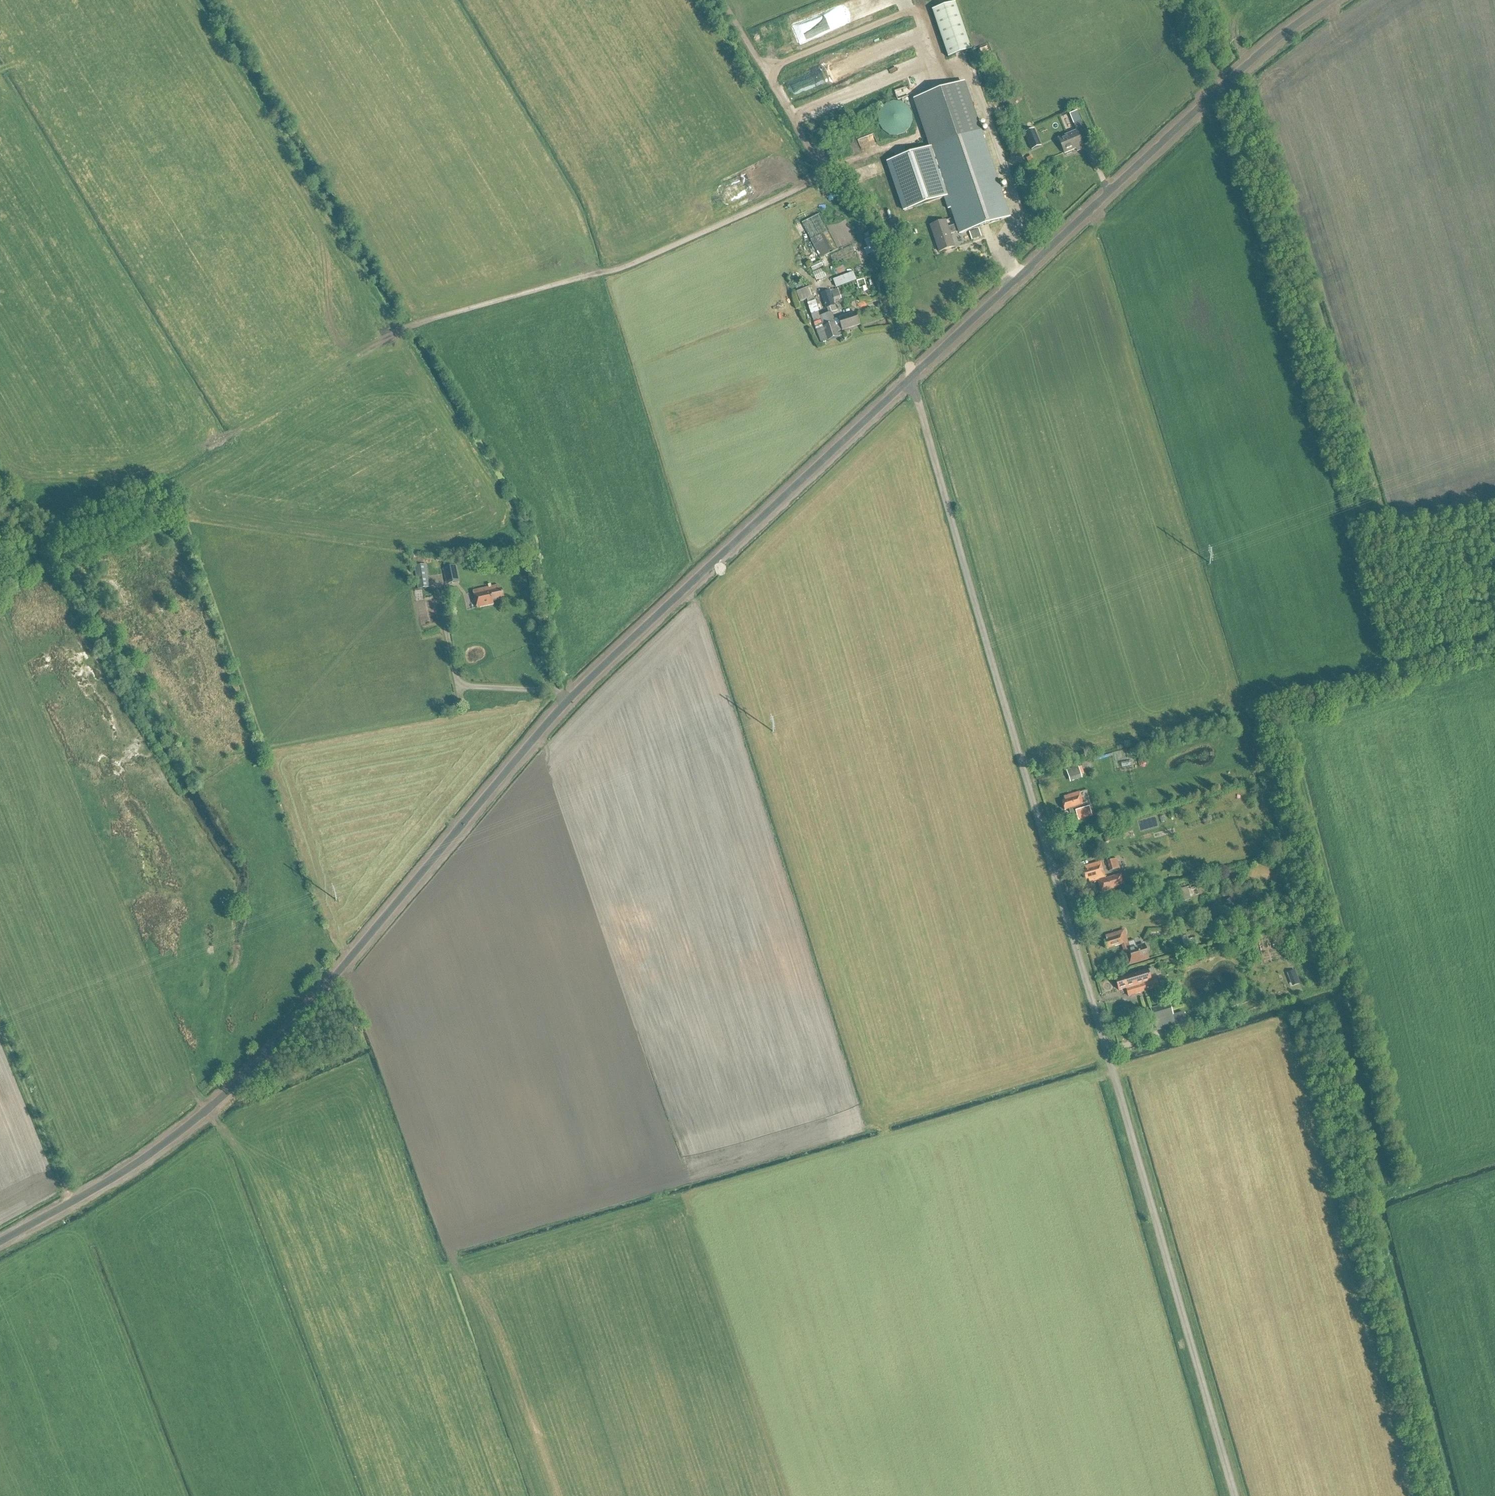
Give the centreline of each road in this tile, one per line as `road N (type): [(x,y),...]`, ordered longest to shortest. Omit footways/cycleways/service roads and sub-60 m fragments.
road 1 (unclassified): [(0,1247),(119,1183),(212,1110),(569,700),(1226,83),(1330,0)]
road 2 (track): [(880,264),(1237,1495)]

